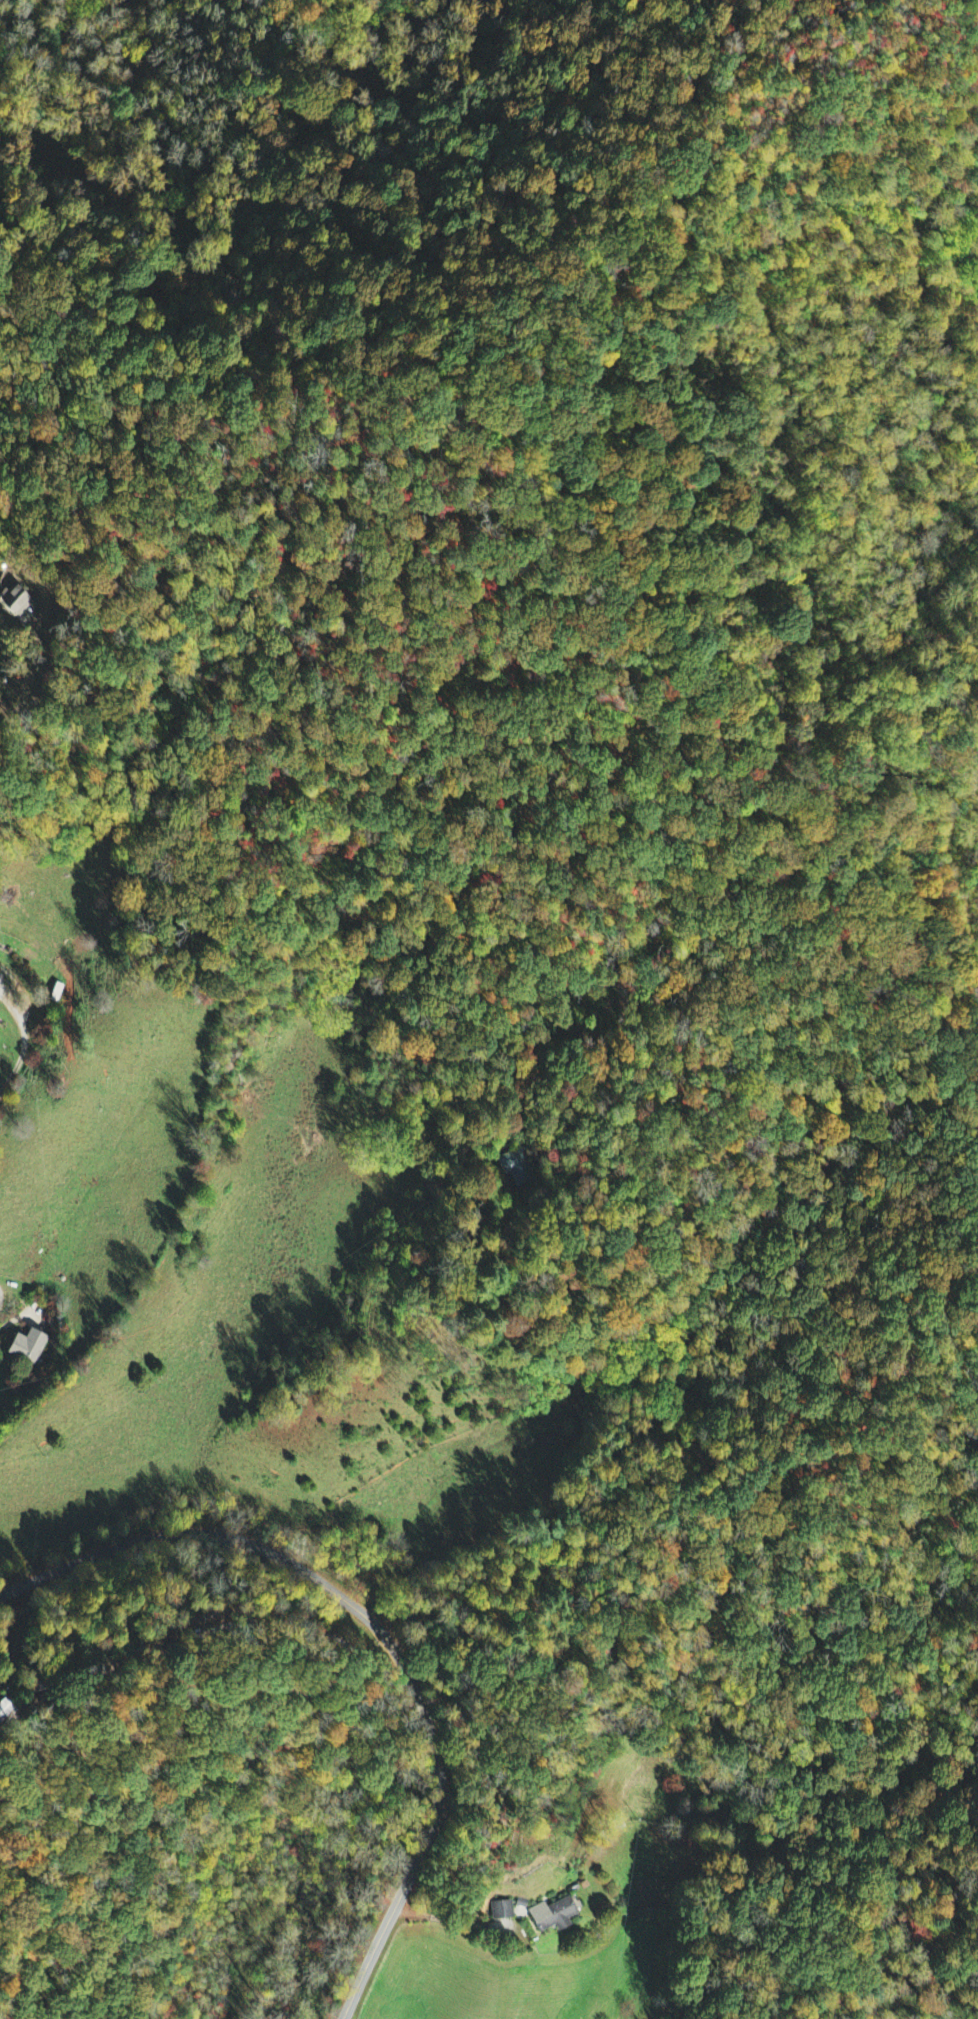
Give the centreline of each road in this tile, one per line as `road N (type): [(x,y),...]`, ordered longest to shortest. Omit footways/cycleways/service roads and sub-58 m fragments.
road 1 (residential): [(342,2018),(398,1898),(438,1779),(434,1731),(389,1640),(327,1582),(234,1524),(136,1541),(0,1598)]

